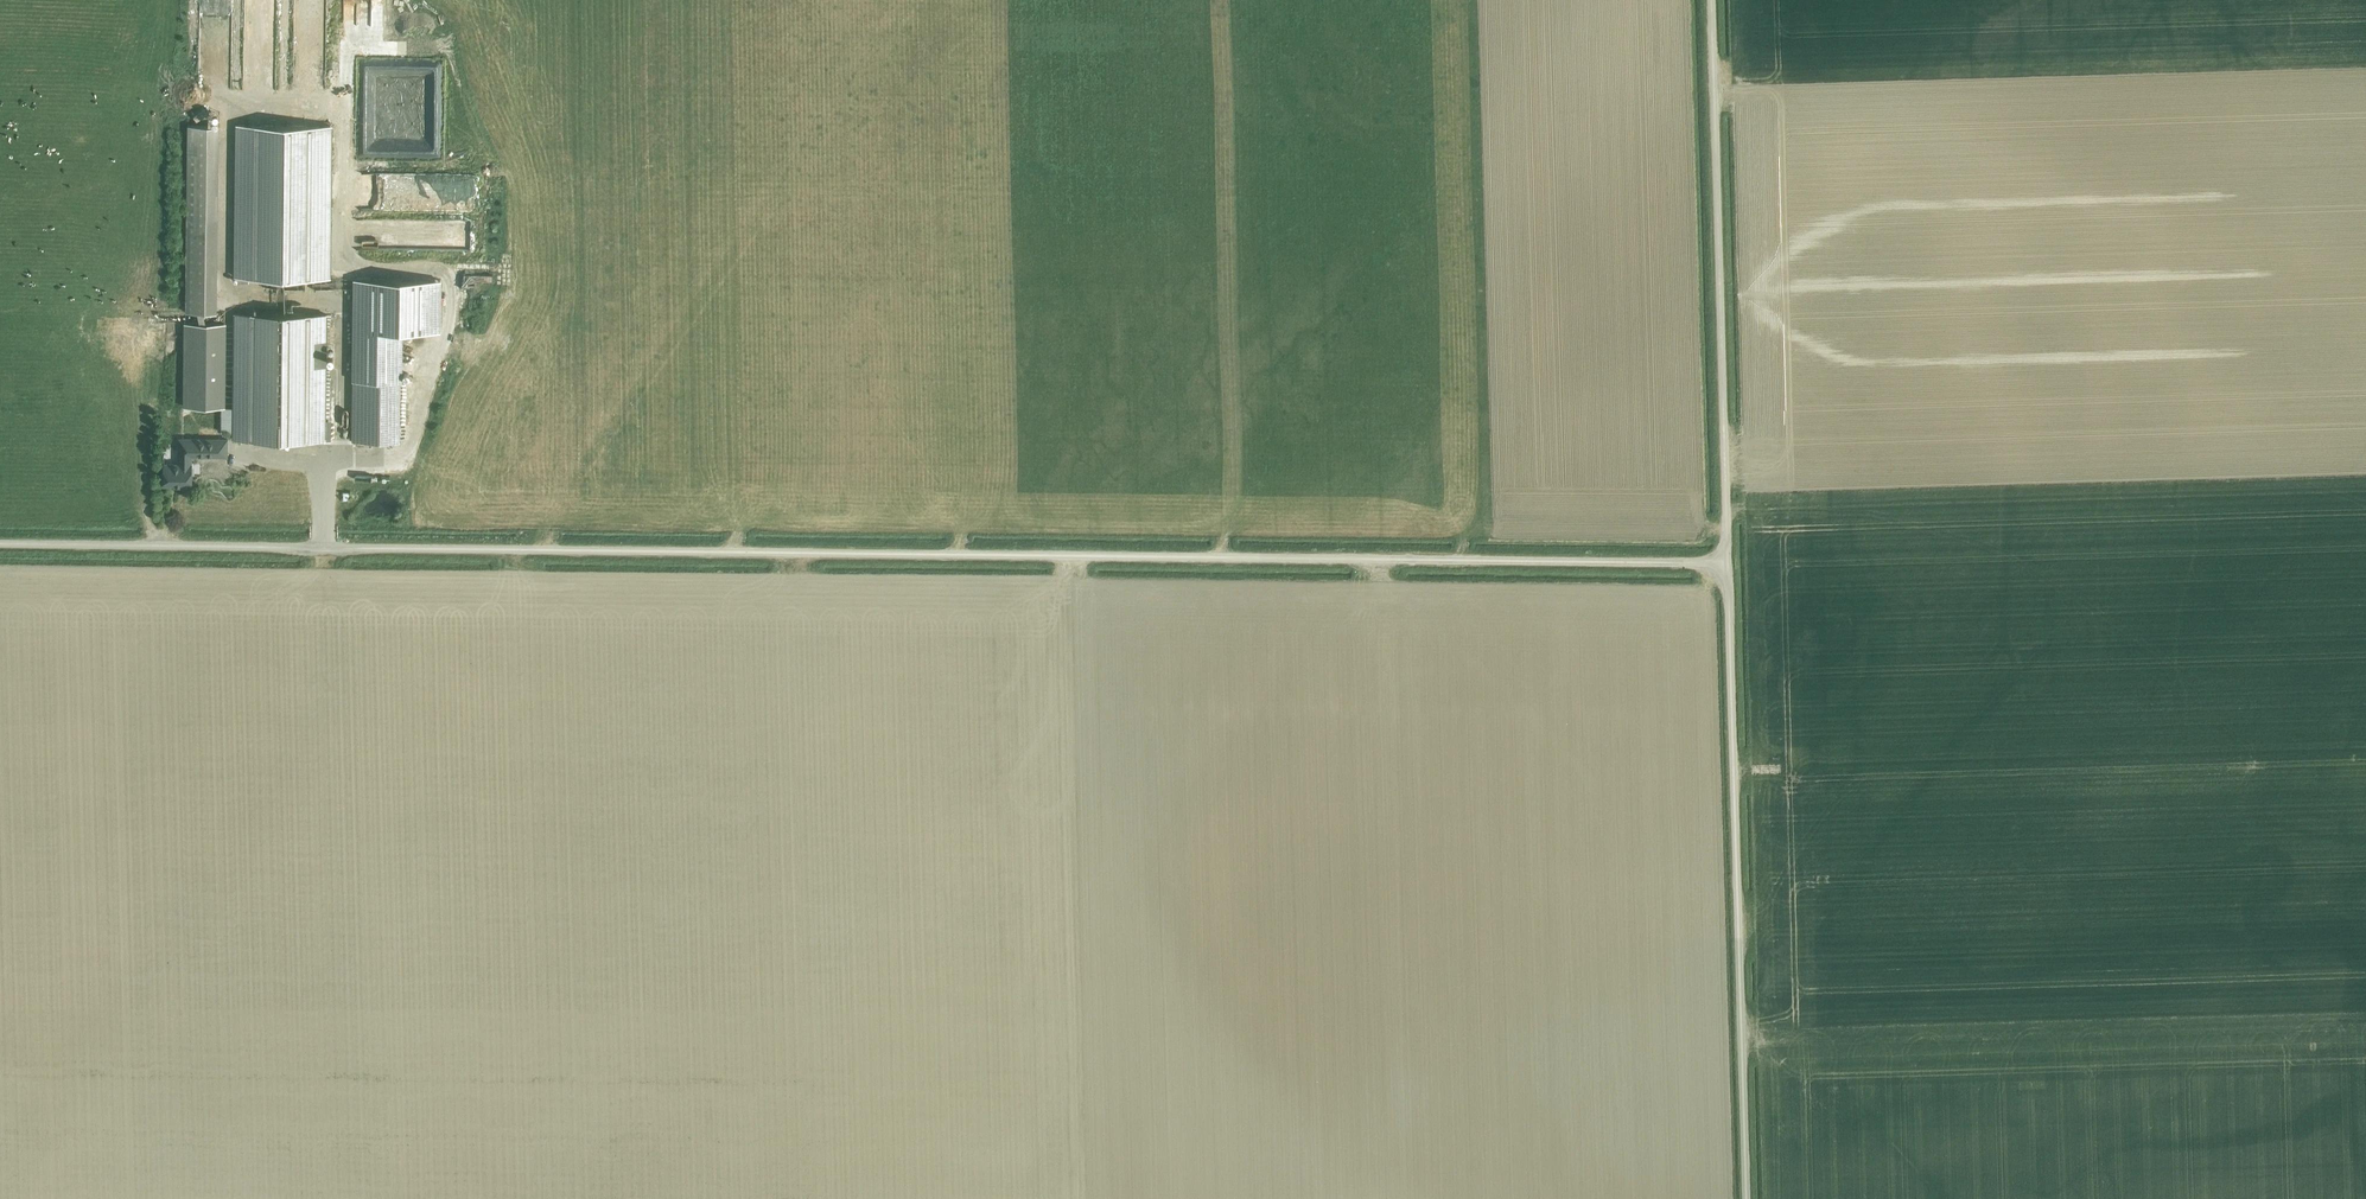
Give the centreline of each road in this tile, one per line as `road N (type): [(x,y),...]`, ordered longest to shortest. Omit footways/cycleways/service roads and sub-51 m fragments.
road 1 (unclassified): [(0,546),(1727,563)]
road 2 (unclassified): [(1749,1198),(1727,563)]
road 3 (unclassified): [(1727,563),(1710,0)]

